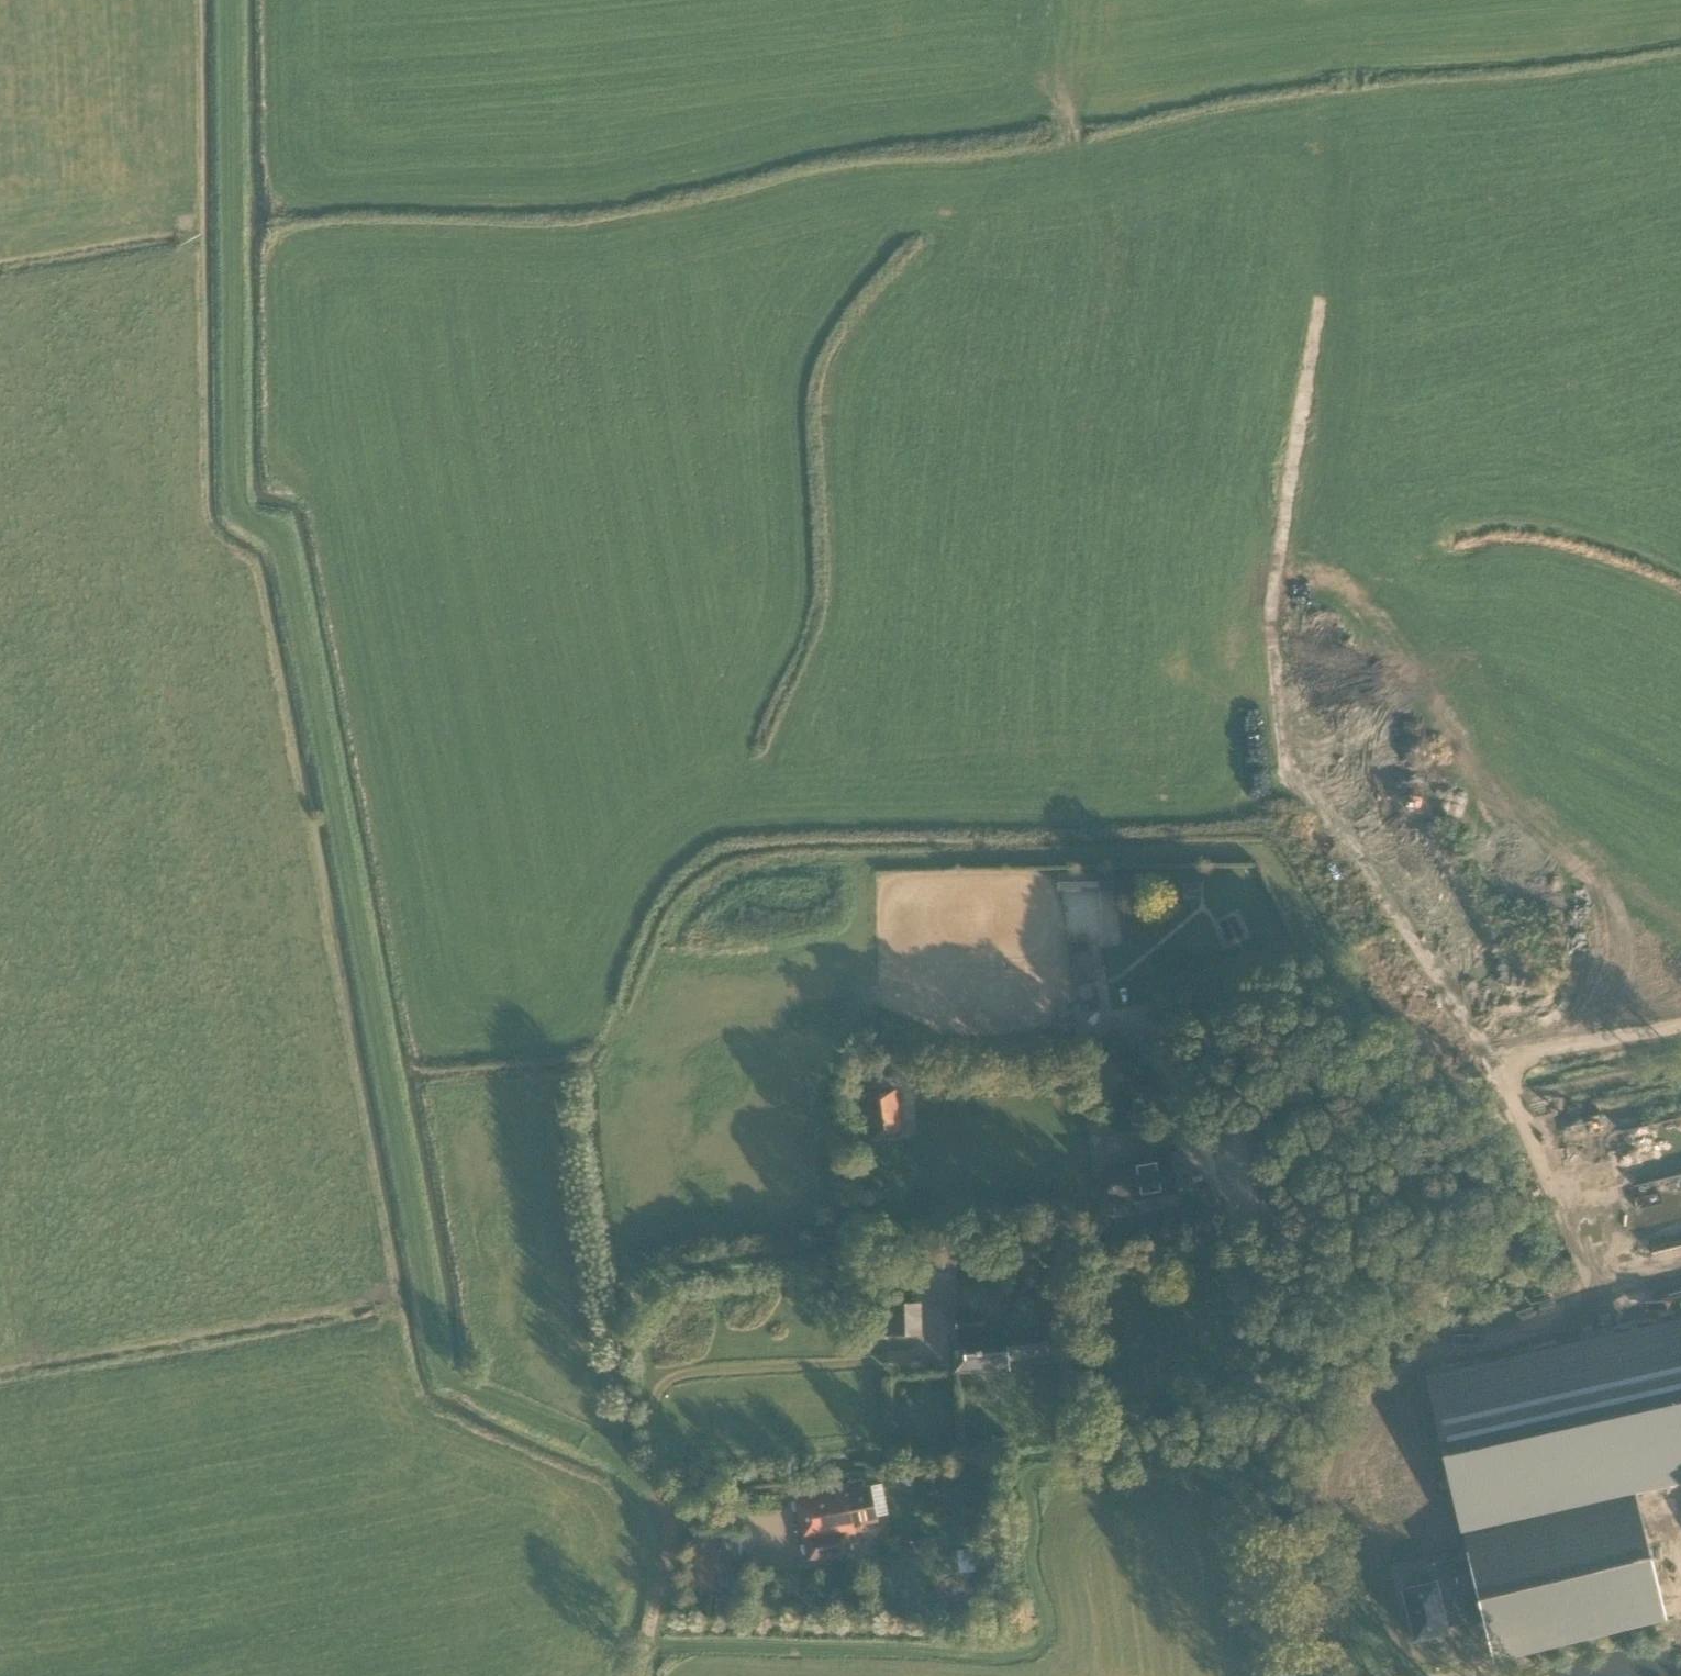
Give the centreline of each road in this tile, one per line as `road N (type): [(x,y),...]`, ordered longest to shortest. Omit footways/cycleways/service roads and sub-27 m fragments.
road 1 (track): [(1342,838),(1290,770),(1276,603),(1355,92)]
road 2 (track): [(1497,1062),(1680,1025)]
road 3 (unclassified): [(643,1675),(666,1517)]

